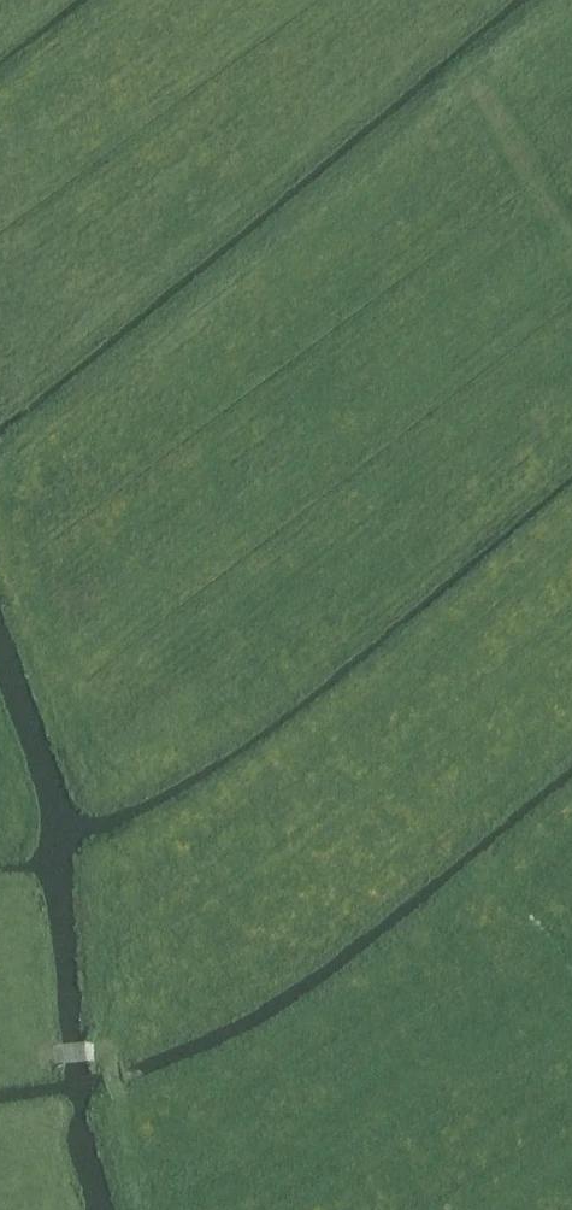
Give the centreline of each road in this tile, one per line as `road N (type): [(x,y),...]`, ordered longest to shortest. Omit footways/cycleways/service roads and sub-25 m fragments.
road 1 (track): [(571,213),(0,491)]
road 2 (track): [(0,1061),(92,1052),(109,1069),(146,1209)]

